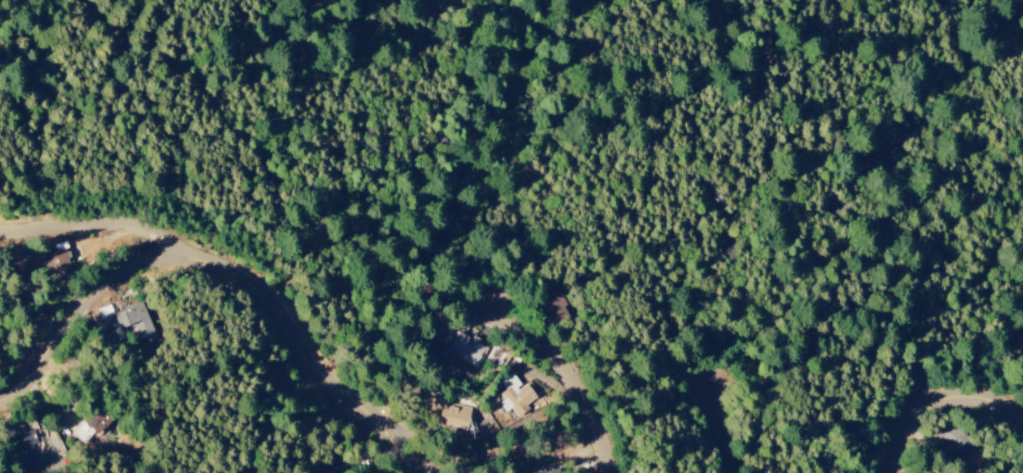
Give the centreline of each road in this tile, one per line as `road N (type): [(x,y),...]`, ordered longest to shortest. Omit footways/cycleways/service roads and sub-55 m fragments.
road 1 (residential): [(0,401),(35,380),(62,338),(118,280),(164,259),(198,258),(269,292),(311,357),(366,406),(419,472)]
road 2 (residential): [(198,258),(130,224),(0,227)]
road 3 (residential): [(619,472),(604,421),(578,378),(506,308)]
road 4 (residential): [(885,472),(905,430),(925,412),(969,398),(1022,408)]

